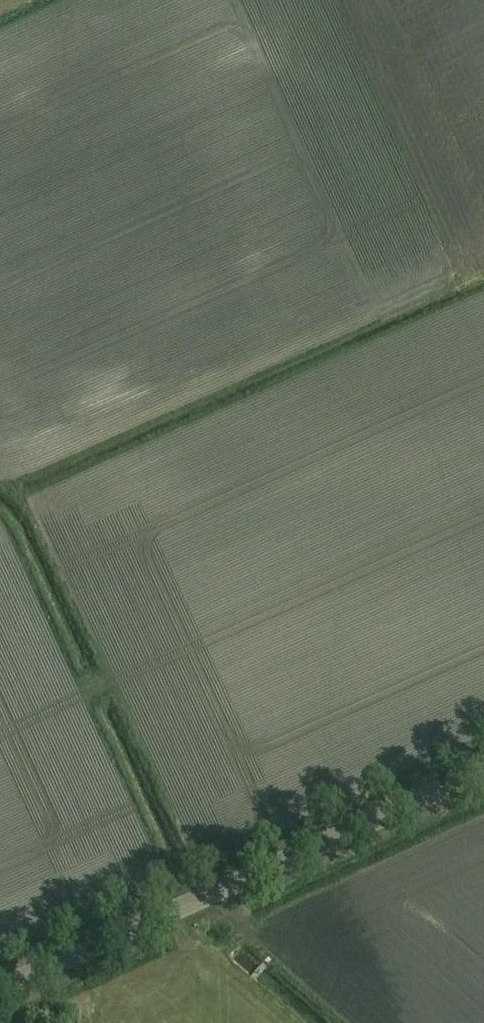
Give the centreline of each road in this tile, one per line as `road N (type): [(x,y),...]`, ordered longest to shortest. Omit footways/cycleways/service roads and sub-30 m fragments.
road 1 (tertiary): [(0,986),(483,767)]

